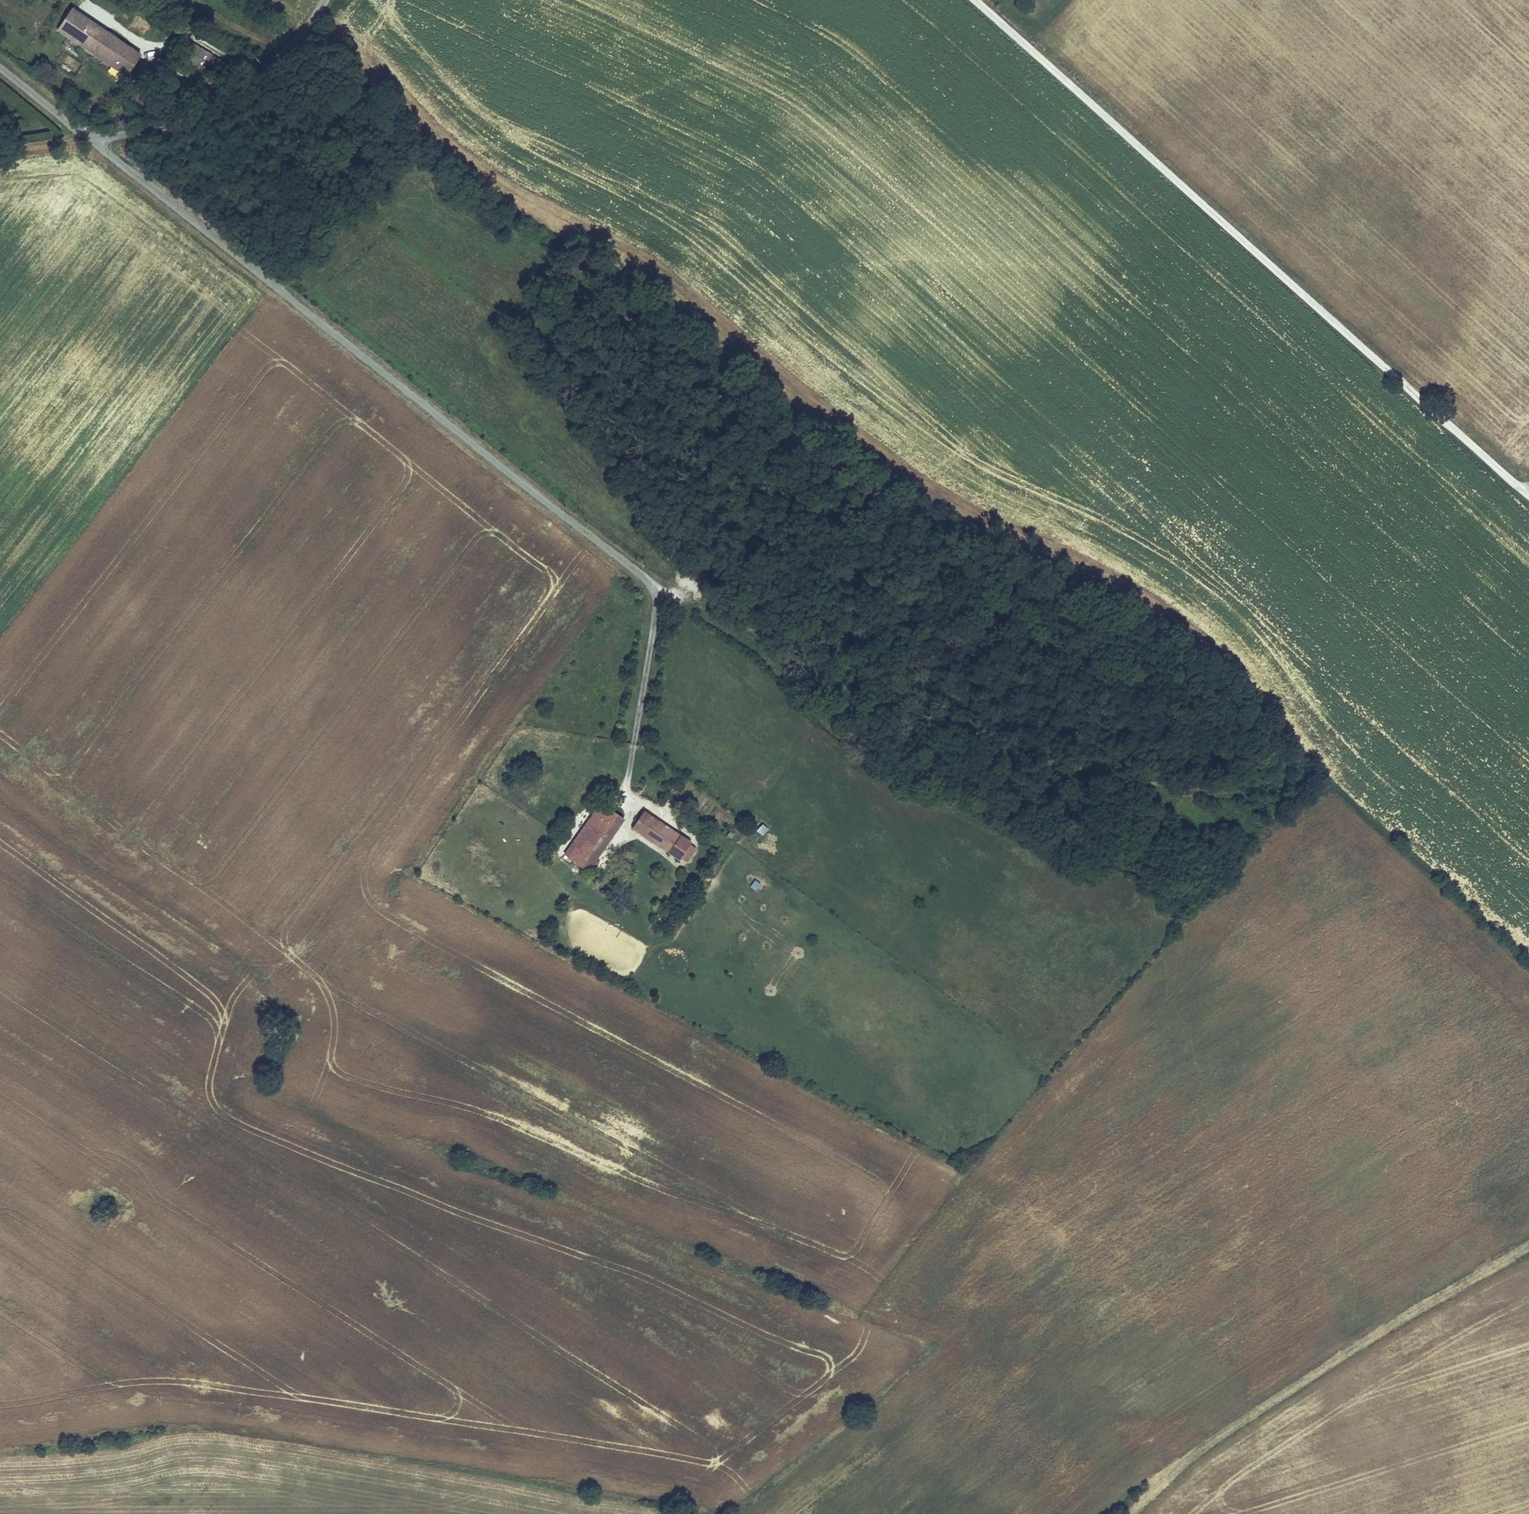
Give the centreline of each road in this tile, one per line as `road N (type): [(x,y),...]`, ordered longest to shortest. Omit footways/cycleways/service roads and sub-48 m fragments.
road 1 (residential): [(653,591),(0,69)]
road 2 (track): [(973,0),(1528,492)]
road 3 (track): [(1528,1252),(1330,1373),(1144,1513)]
road 4 (track): [(91,141),(185,122),(238,95),(278,62),(325,0)]
road 5 (residential): [(625,790),(653,591)]

